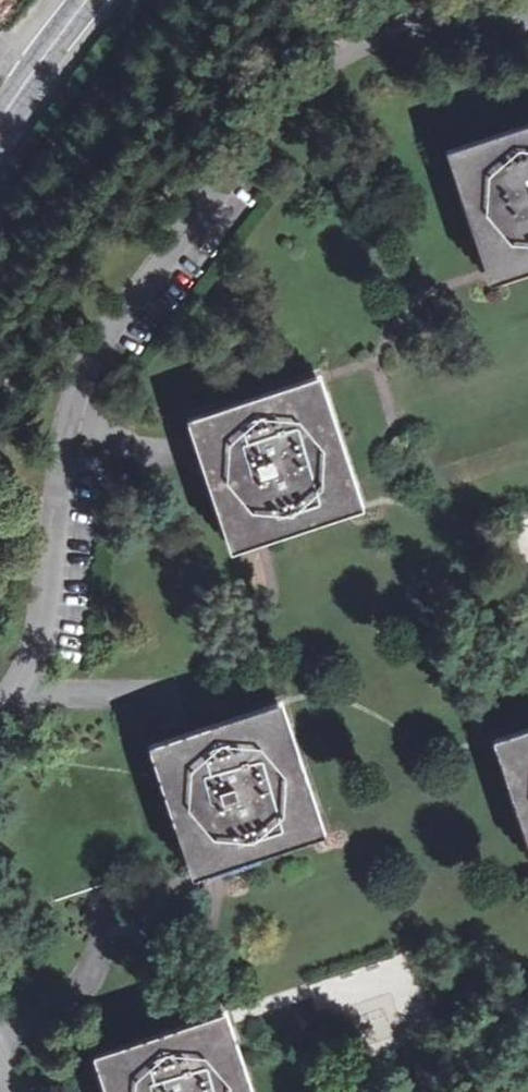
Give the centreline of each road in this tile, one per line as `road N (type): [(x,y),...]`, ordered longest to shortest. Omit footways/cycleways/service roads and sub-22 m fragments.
road 1 (residential): [(20,691),(68,497),(80,382),(242,166),(348,48),(458,28),(527,37)]
road 2 (primary): [(0,119),(90,0)]
road 3 (residential): [(20,691),(165,690)]

